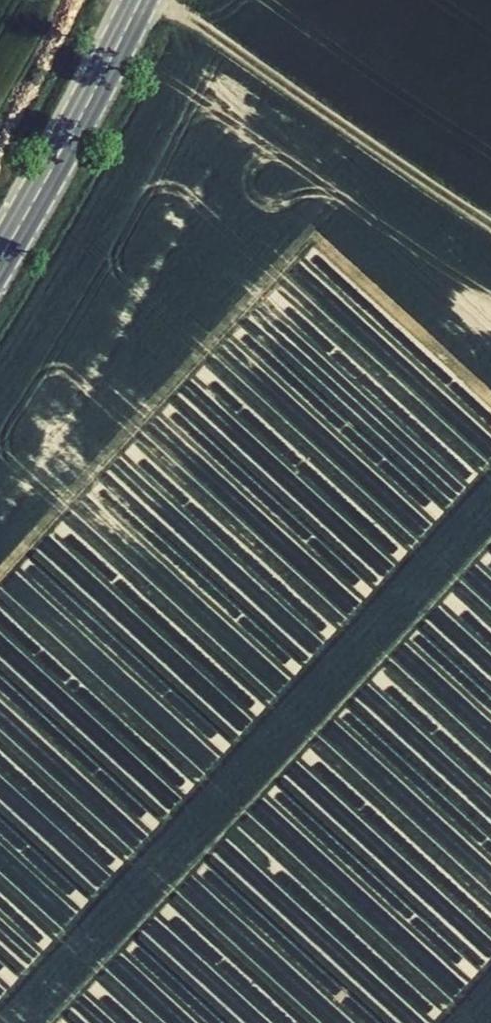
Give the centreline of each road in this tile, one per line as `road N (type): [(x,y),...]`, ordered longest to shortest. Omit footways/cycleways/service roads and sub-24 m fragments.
road 1 (track): [(490,229),(154,0)]
road 2 (tertiary): [(104,65),(0,254)]

